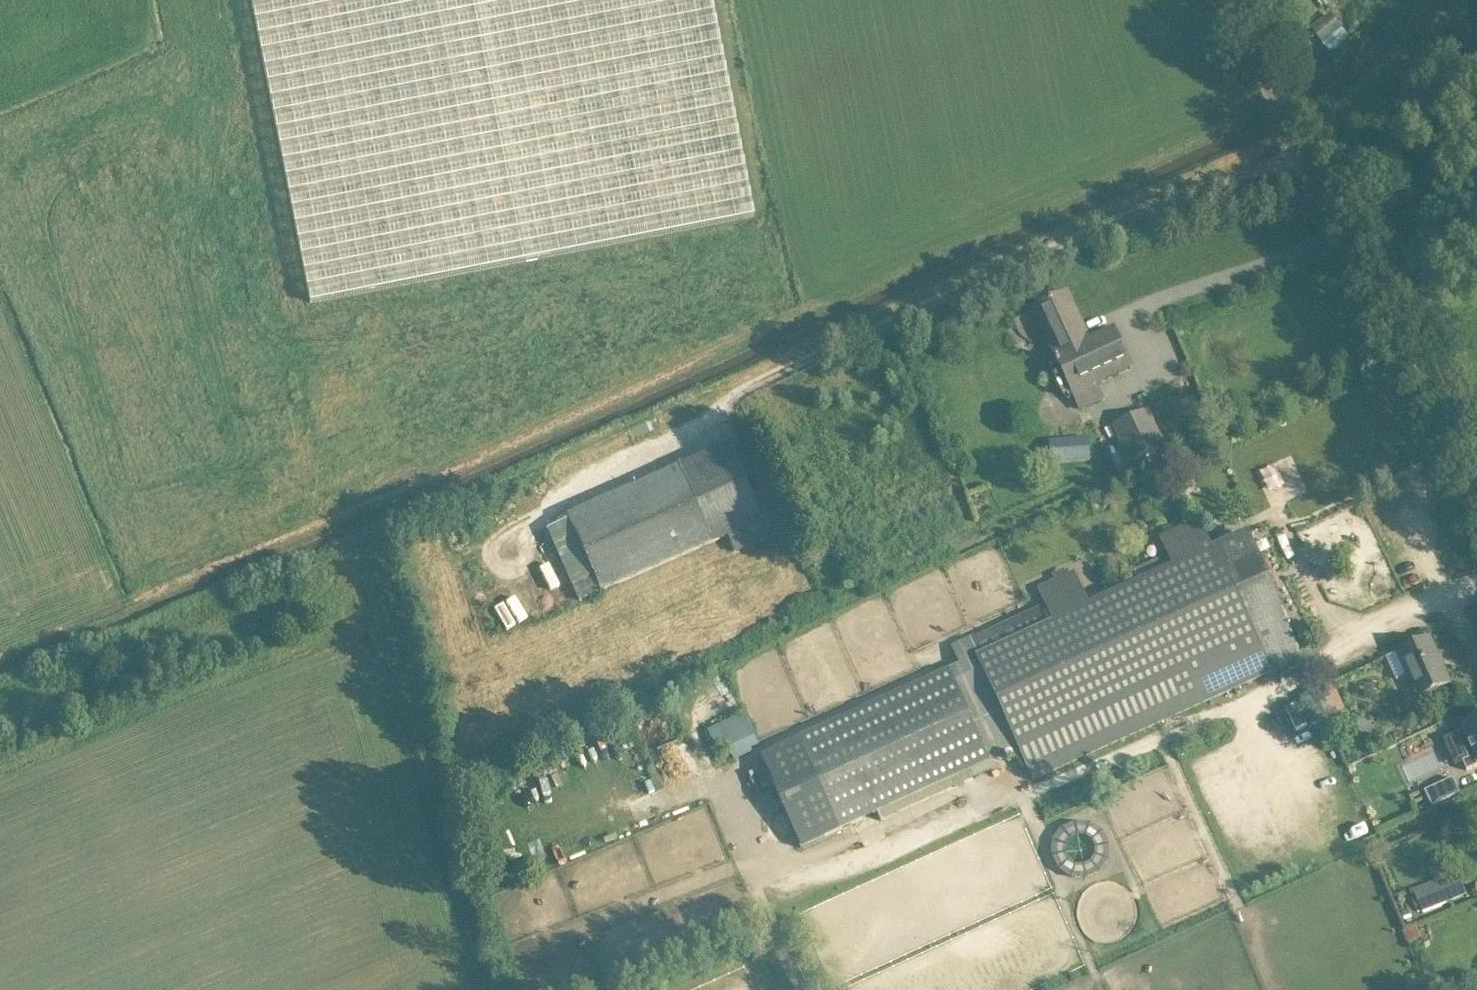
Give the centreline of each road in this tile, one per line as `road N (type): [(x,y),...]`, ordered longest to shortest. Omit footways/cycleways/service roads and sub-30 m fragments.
road 1 (tertiary): [(1476,499),(1226,0)]

